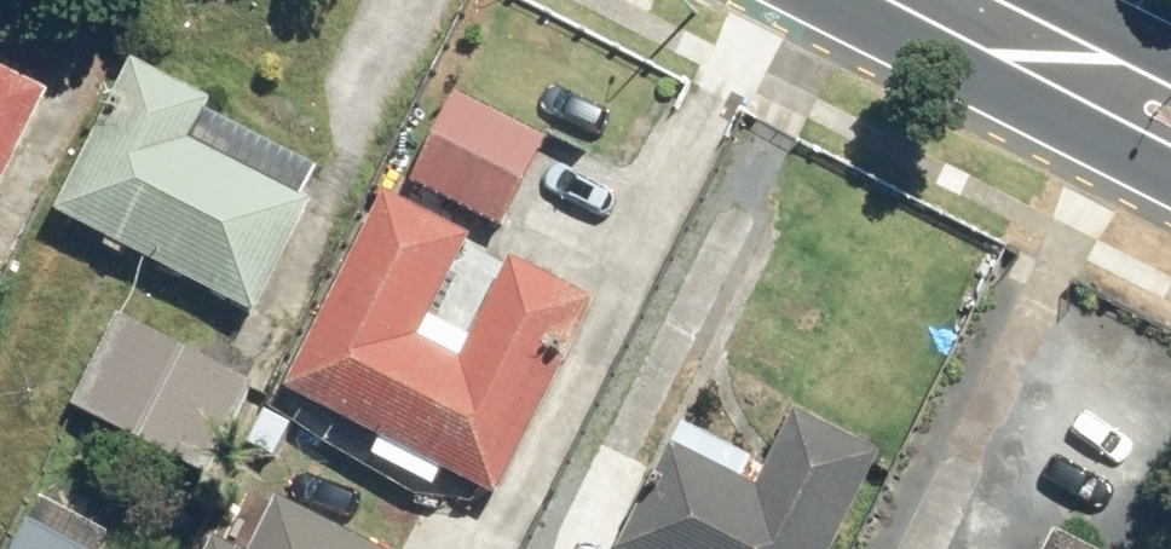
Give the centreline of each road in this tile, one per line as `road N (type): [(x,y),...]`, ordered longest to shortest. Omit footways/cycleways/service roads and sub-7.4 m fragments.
road 1 (secondary): [(1170,177),(1124,153),(1051,55)]
road 2 (secondary): [(939,0),(1051,55)]
road 3 (secondary): [(1051,55),(1170,62)]

